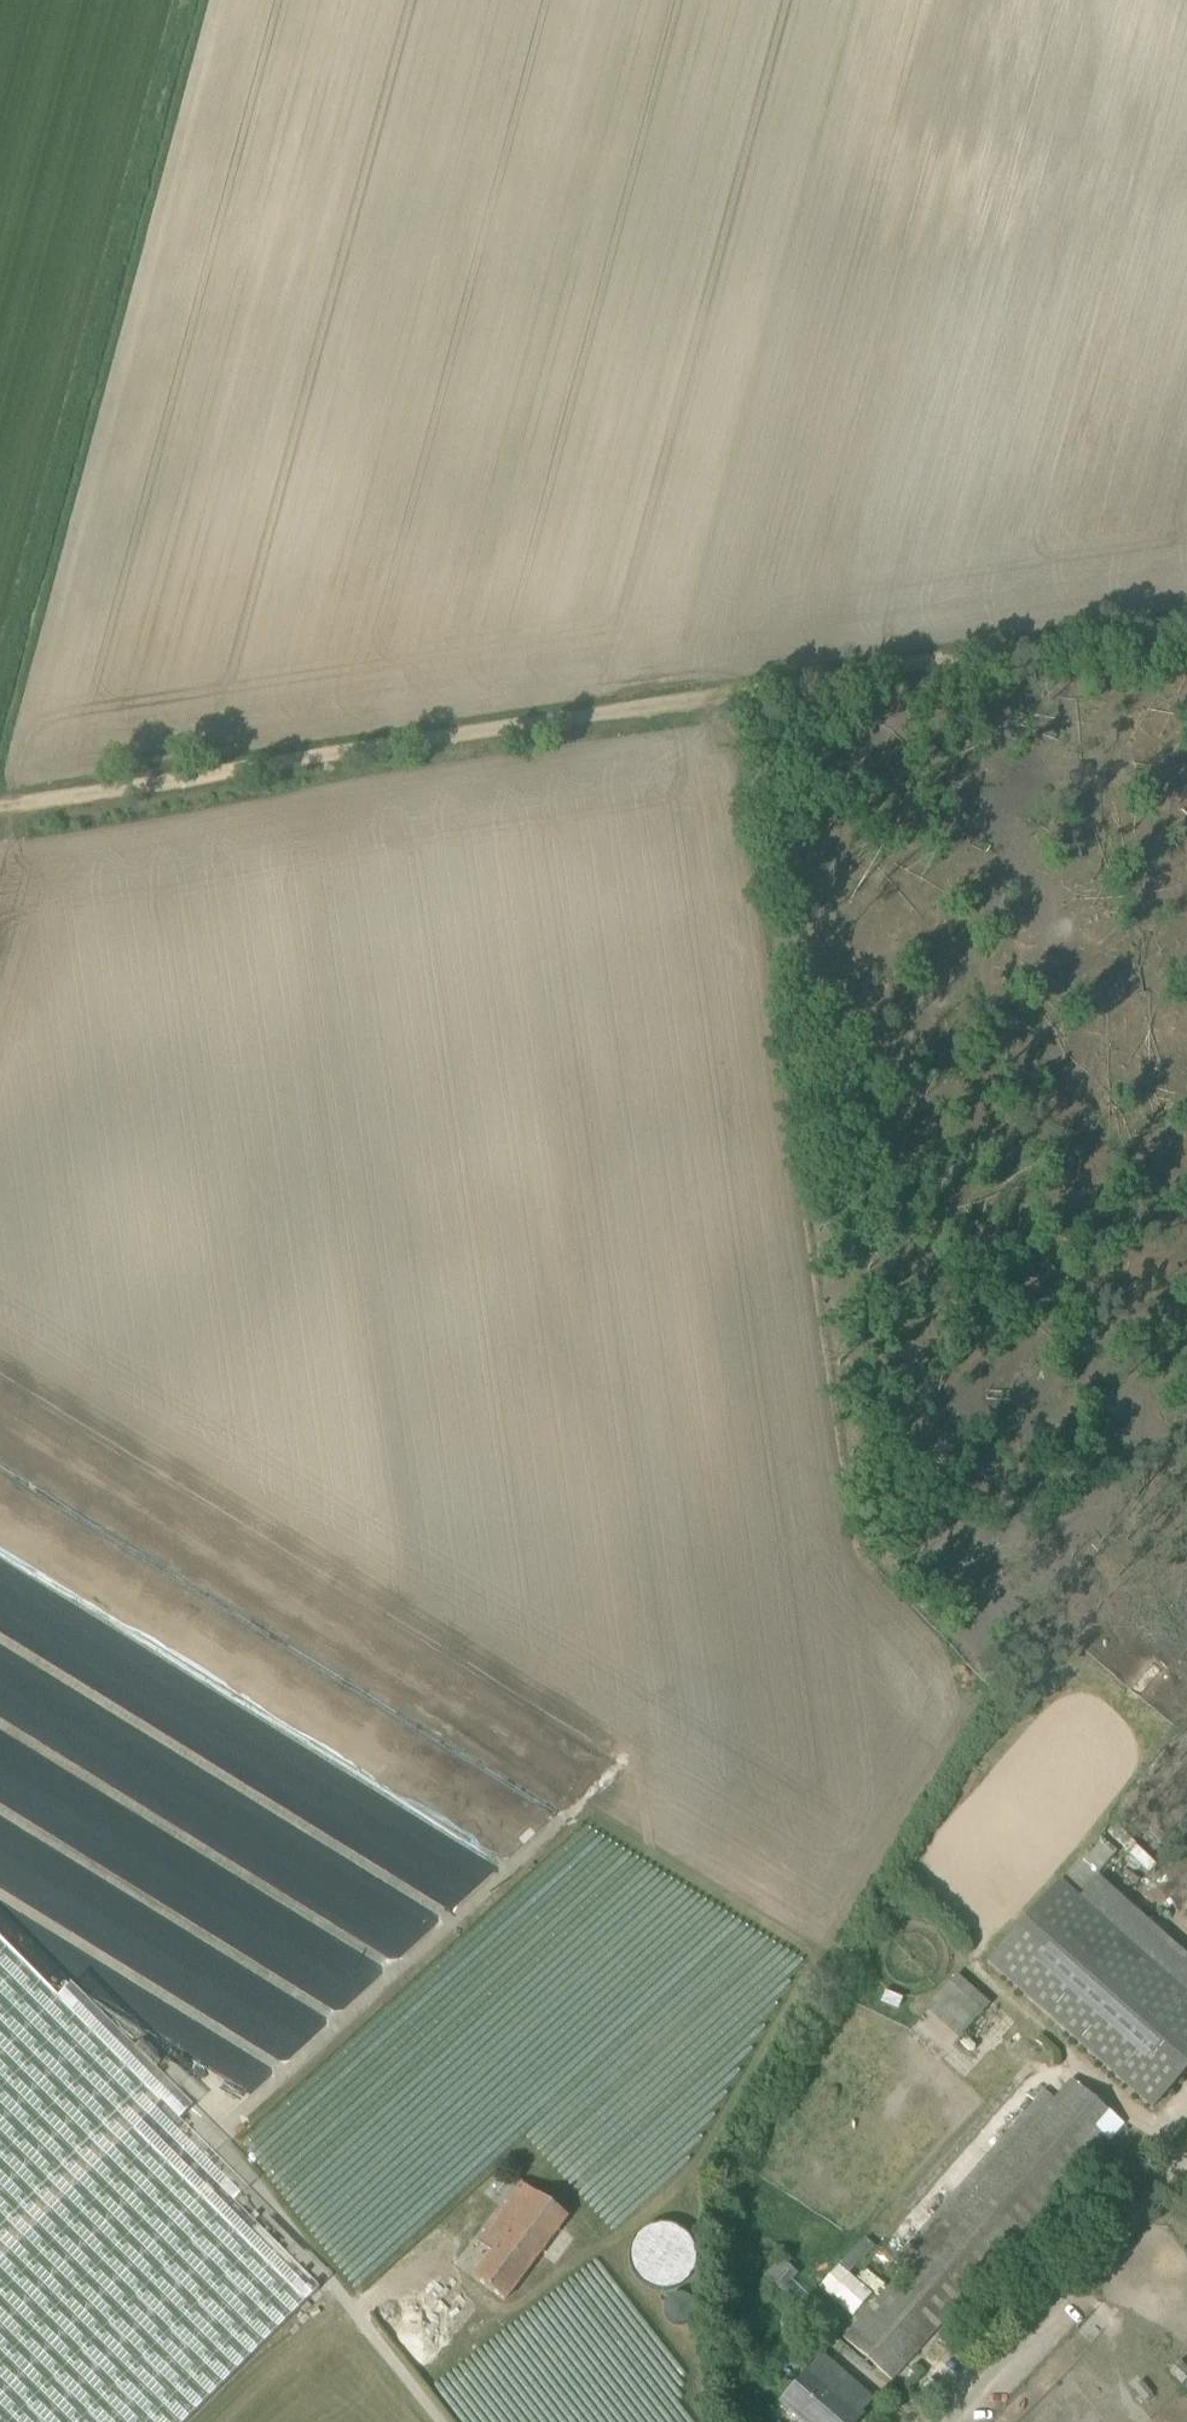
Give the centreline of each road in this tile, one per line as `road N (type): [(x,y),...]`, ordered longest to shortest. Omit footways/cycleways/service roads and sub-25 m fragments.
road 1 (track): [(0,815),(1186,626)]
road 2 (unclassified): [(951,2421),(1186,2159)]

